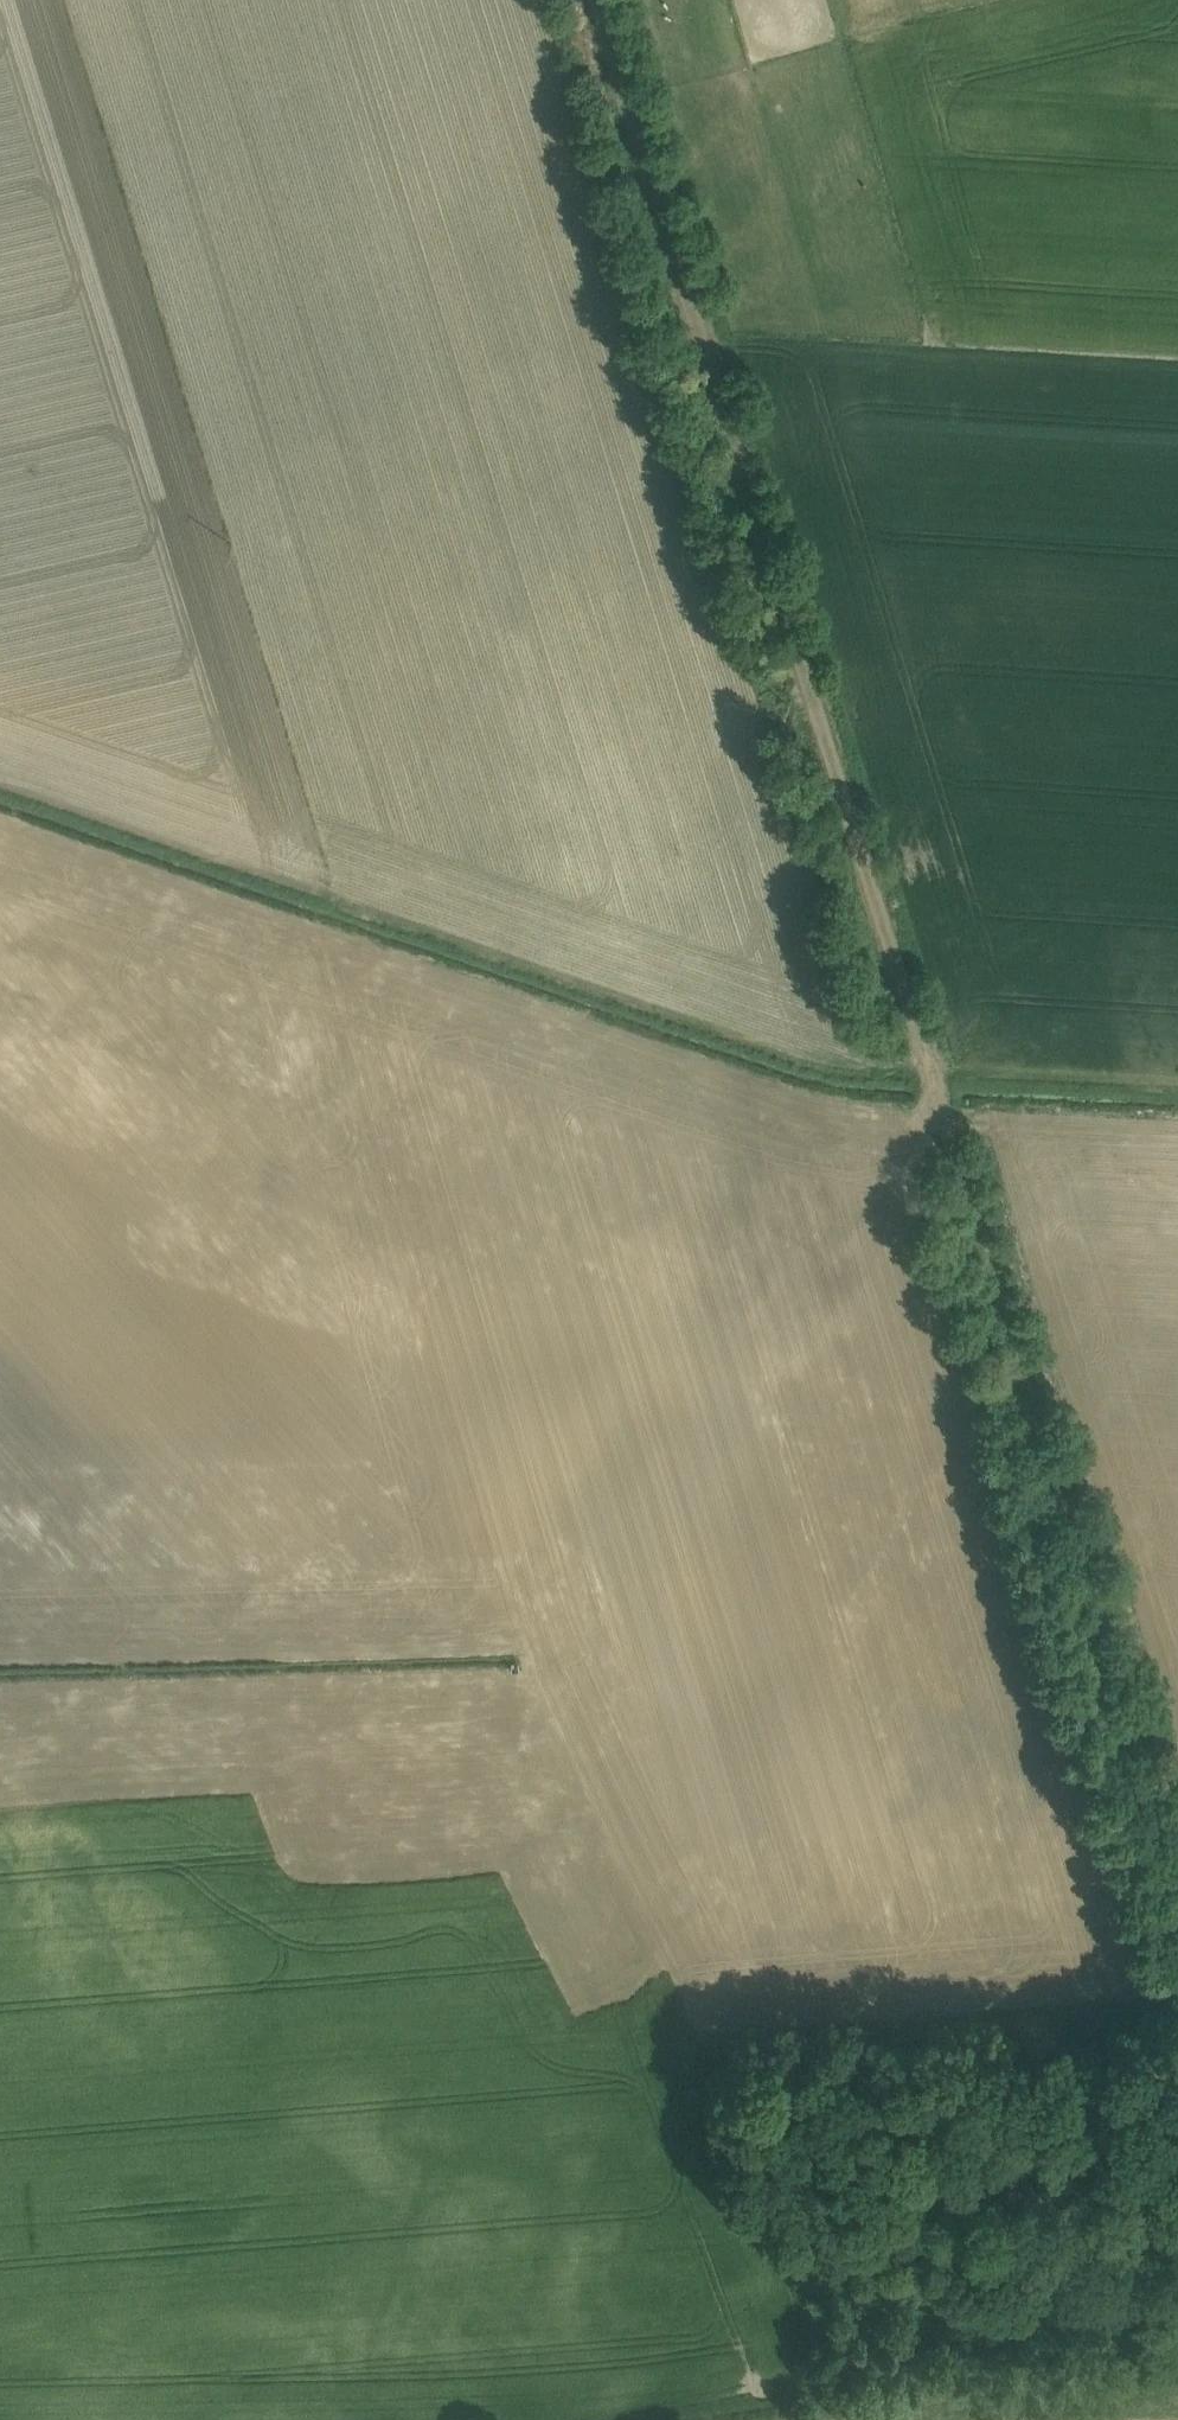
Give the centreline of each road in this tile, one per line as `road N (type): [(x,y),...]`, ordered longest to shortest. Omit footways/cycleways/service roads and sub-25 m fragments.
road 1 (track): [(1075,1514),(604,0)]

